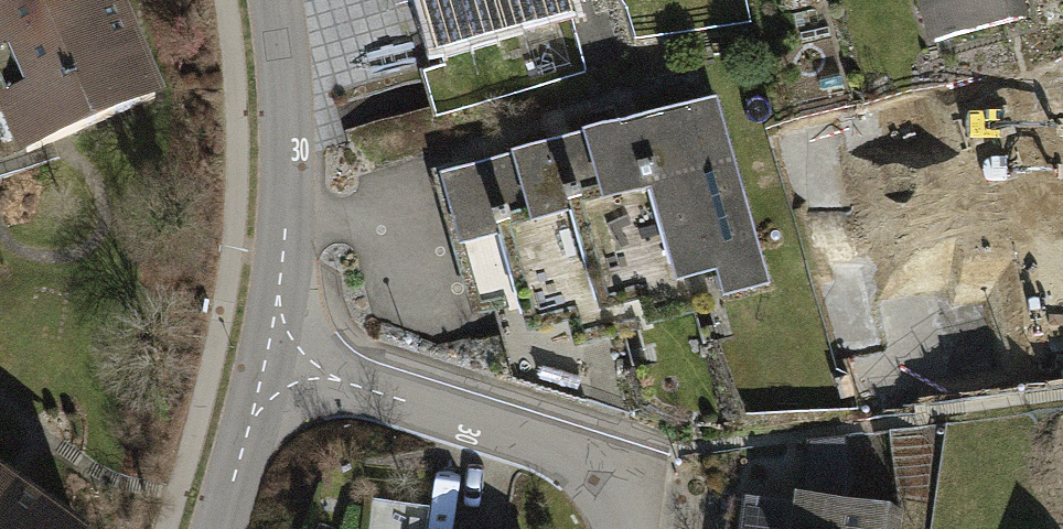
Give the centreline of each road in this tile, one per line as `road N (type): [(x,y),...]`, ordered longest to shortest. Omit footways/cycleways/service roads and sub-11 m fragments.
road 1 (residential): [(260,356),(600,476),(625,528)]
road 2 (residential): [(260,356),(281,258),(289,124),(276,0)]
road 3 (residential): [(219,528),(260,356)]

